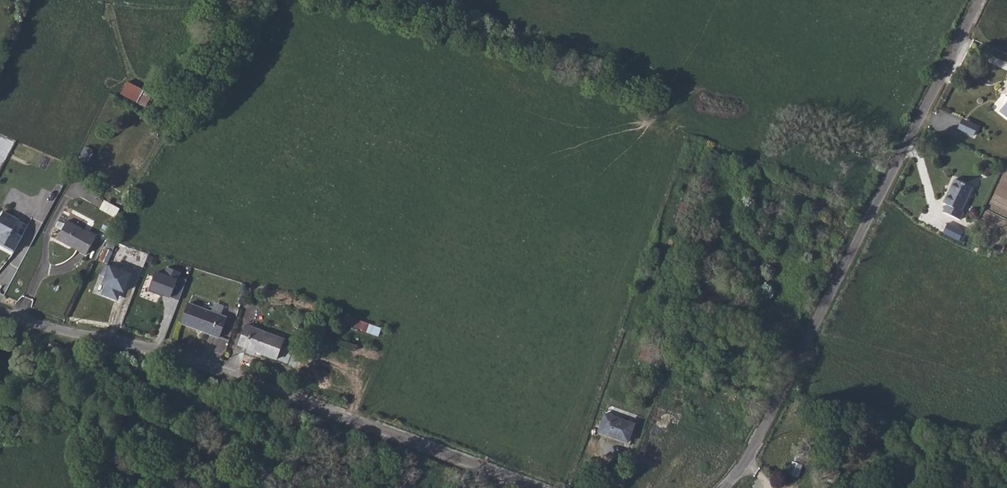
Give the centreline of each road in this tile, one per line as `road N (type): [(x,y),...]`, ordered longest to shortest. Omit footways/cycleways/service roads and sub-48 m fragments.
road 1 (unclassified): [(540,487),(373,426),(0,310)]
road 2 (unclassified): [(981,0),(755,445),(723,487)]

